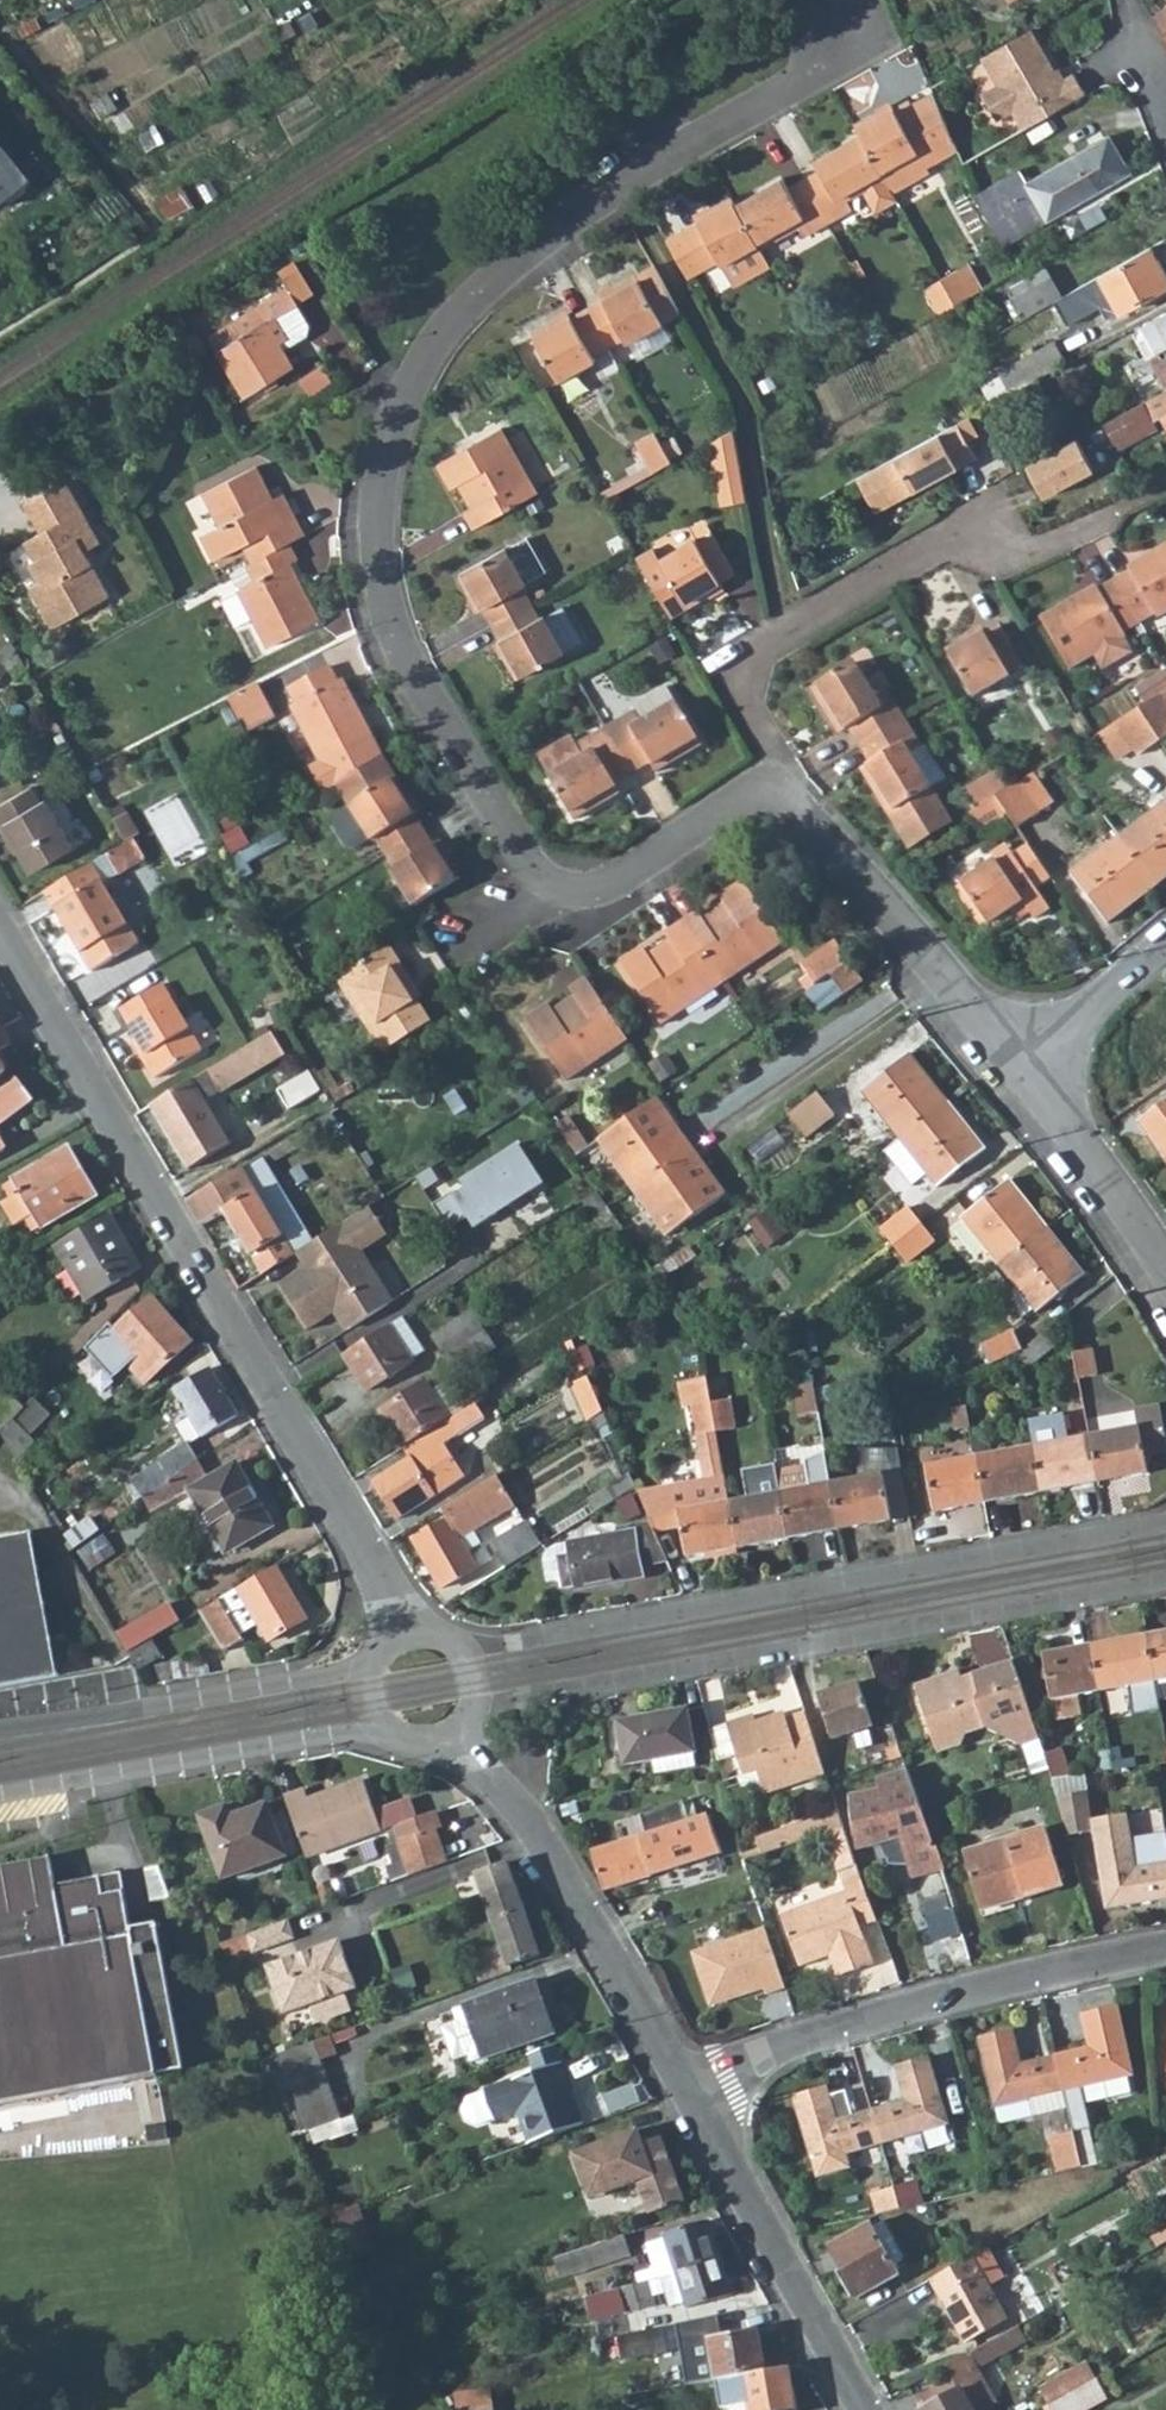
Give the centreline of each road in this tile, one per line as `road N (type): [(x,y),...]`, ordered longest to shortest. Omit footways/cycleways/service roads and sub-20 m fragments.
road 1 (residential): [(776,783),(616,886),(559,888),(526,857),(395,650),(373,521),(386,436),(415,363),(482,288),(807,71),(847,29)]
road 2 (residential): [(0,933),(409,1632)]
road 3 (residential): [(1165,1522),(547,1636)]
road 4 (residential): [(558,1690),(1165,1581)]
road 5 (residential): [(776,783),(743,710),(745,668),(771,640),(935,547),(973,550),(1008,565),(1131,500)]
road 6 (residential): [(1165,1949),(1083,1963),(765,2054),(694,2100)]
road 7 (residential): [(448,1737),(538,1833),(694,2100)]
road 8 (residential): [(0,1795),(381,1726)]
road 9 (residential): [(369,1669),(0,1729)]
road 10 (residential): [(1011,1054),(776,783)]
road 11 (residential): [(694,2100),(863,2409)]
road 12 (residential): [(1165,1285),(1011,1054)]
road 13 (track): [(0,31),(157,225)]
road 14 (residential): [(1011,1054),(1099,1002),(1165,943)]
road 15 (residential): [(448,1737),(475,1707),(475,1668),(449,1637),(409,1632)]
road 16 (residential): [(1165,132),(1132,63),(1125,0)]

